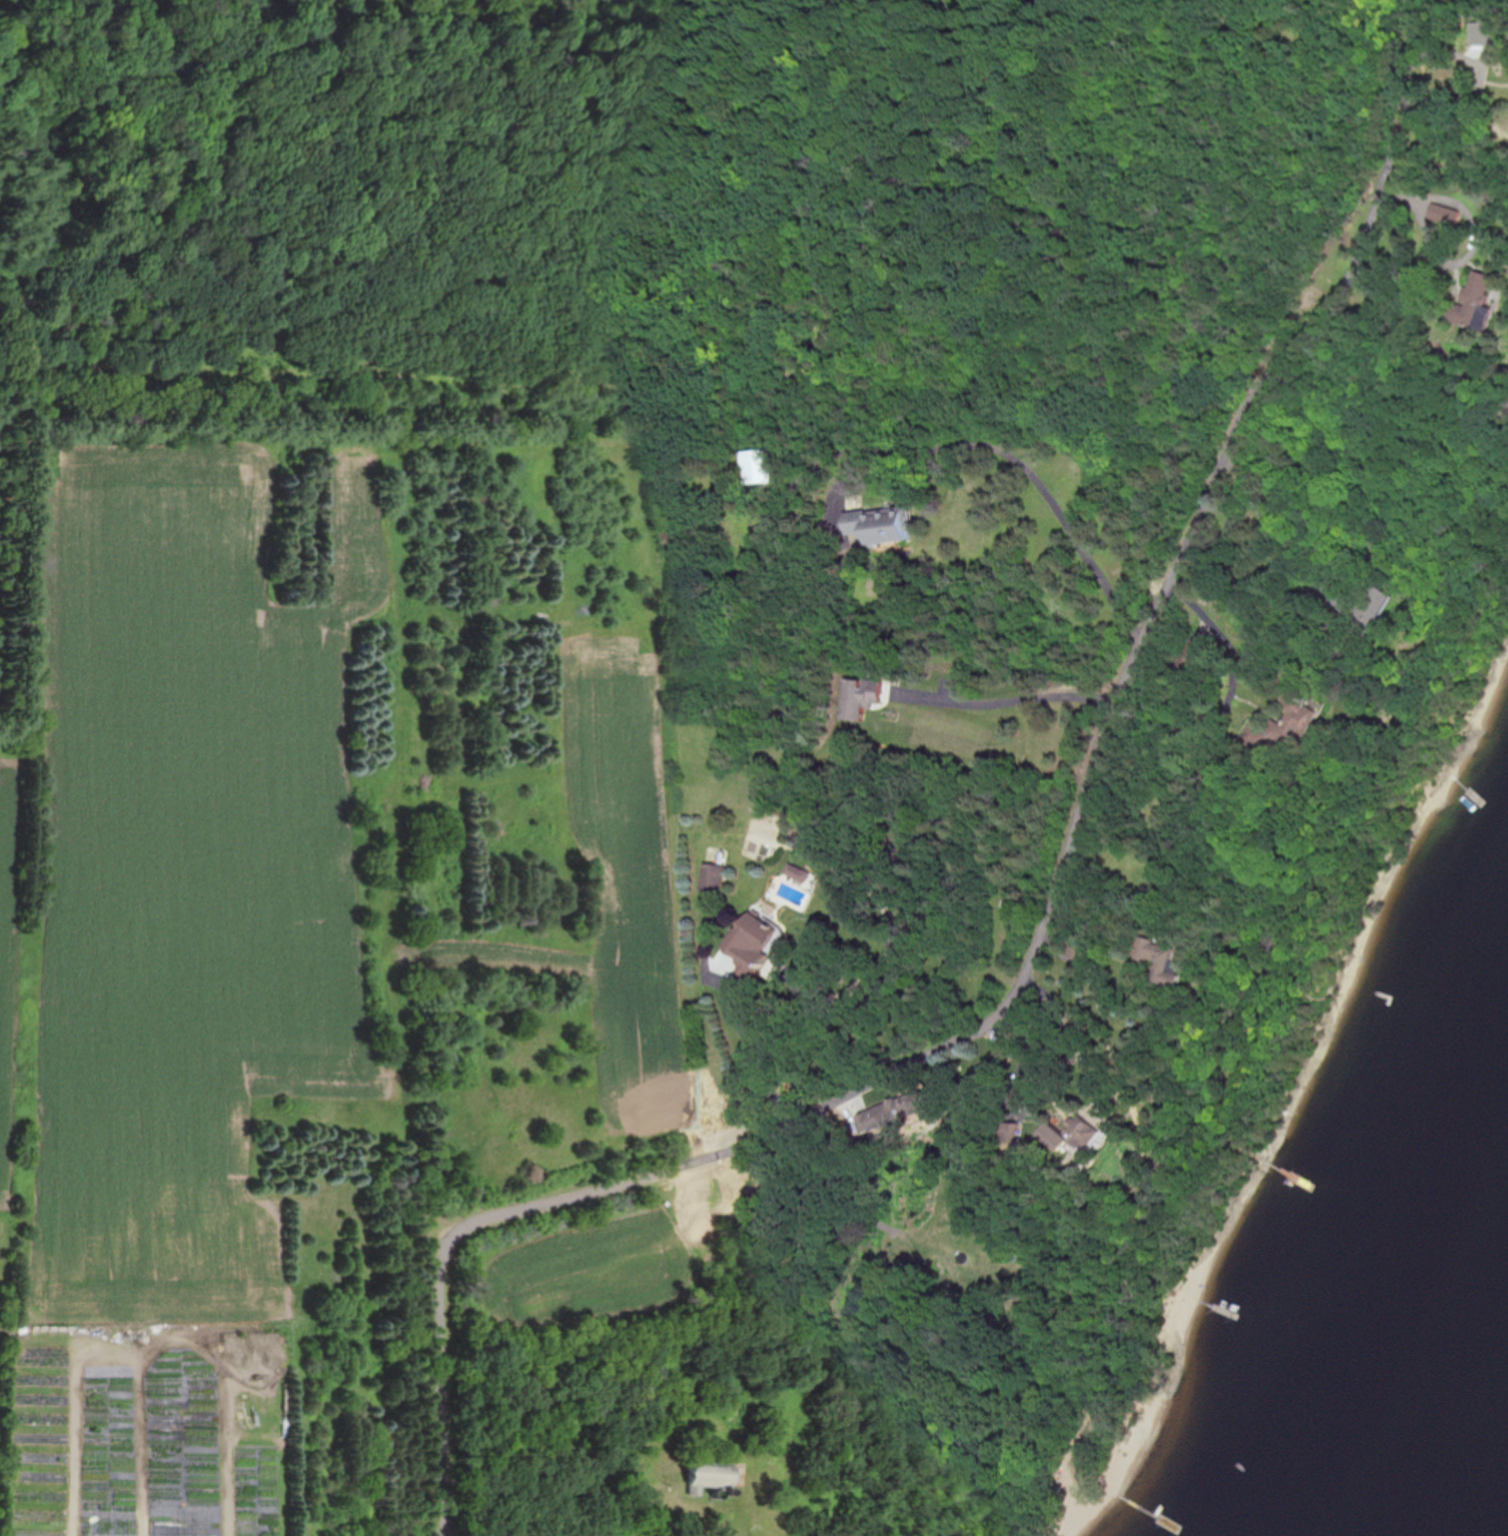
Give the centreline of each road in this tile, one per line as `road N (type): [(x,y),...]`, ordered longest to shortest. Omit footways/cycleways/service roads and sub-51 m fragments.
road 1 (residential): [(1423,53),(1341,303),(1261,380),(1221,463),(1135,654),(1044,943),(1002,1013),(922,1063),(787,1128),(461,1238),(450,1249),(446,1370),(451,1535)]

